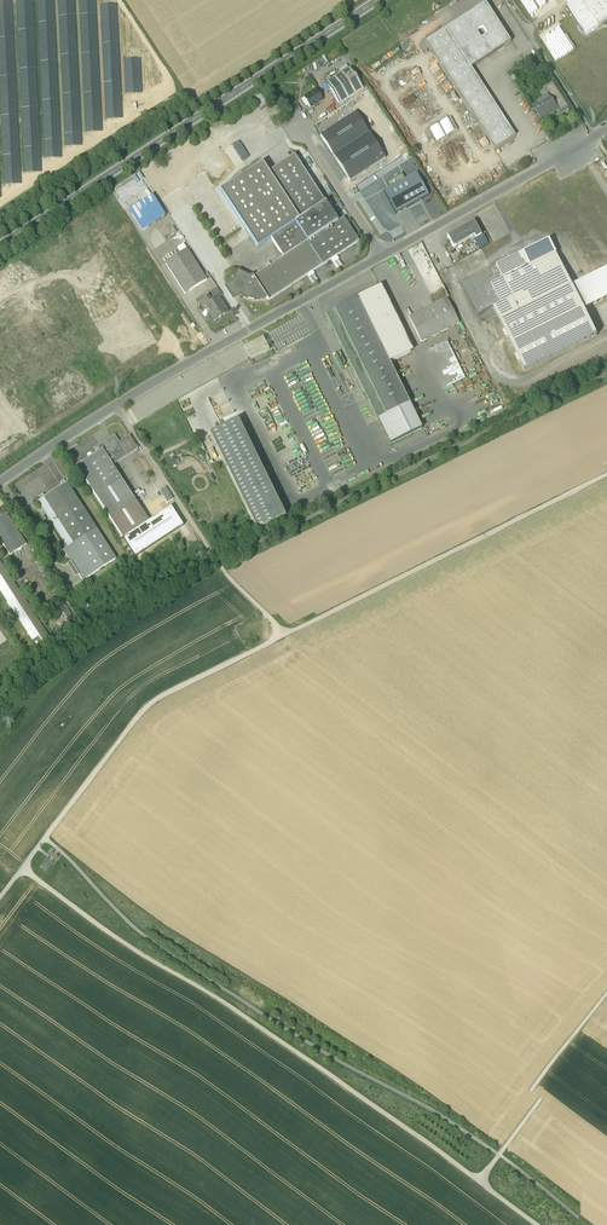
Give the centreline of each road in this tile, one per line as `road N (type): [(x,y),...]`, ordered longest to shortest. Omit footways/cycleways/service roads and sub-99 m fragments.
road 1 (track): [(473,1208),(23,869)]
road 2 (secondary): [(380,0),(0,245)]
road 3 (unclassified): [(0,482),(116,404),(383,256)]
road 4 (track): [(284,634),(606,474)]
road 5 (track): [(45,840),(150,704),(284,634)]
road 6 (track): [(119,0),(169,77),(170,92),(0,204)]
road 7 (unclassified): [(383,256),(606,130)]
road 8 (track): [(606,1029),(473,1208)]
road 9 (track): [(116,404),(220,565)]
road 10 (unclassified): [(383,256),(300,128)]

